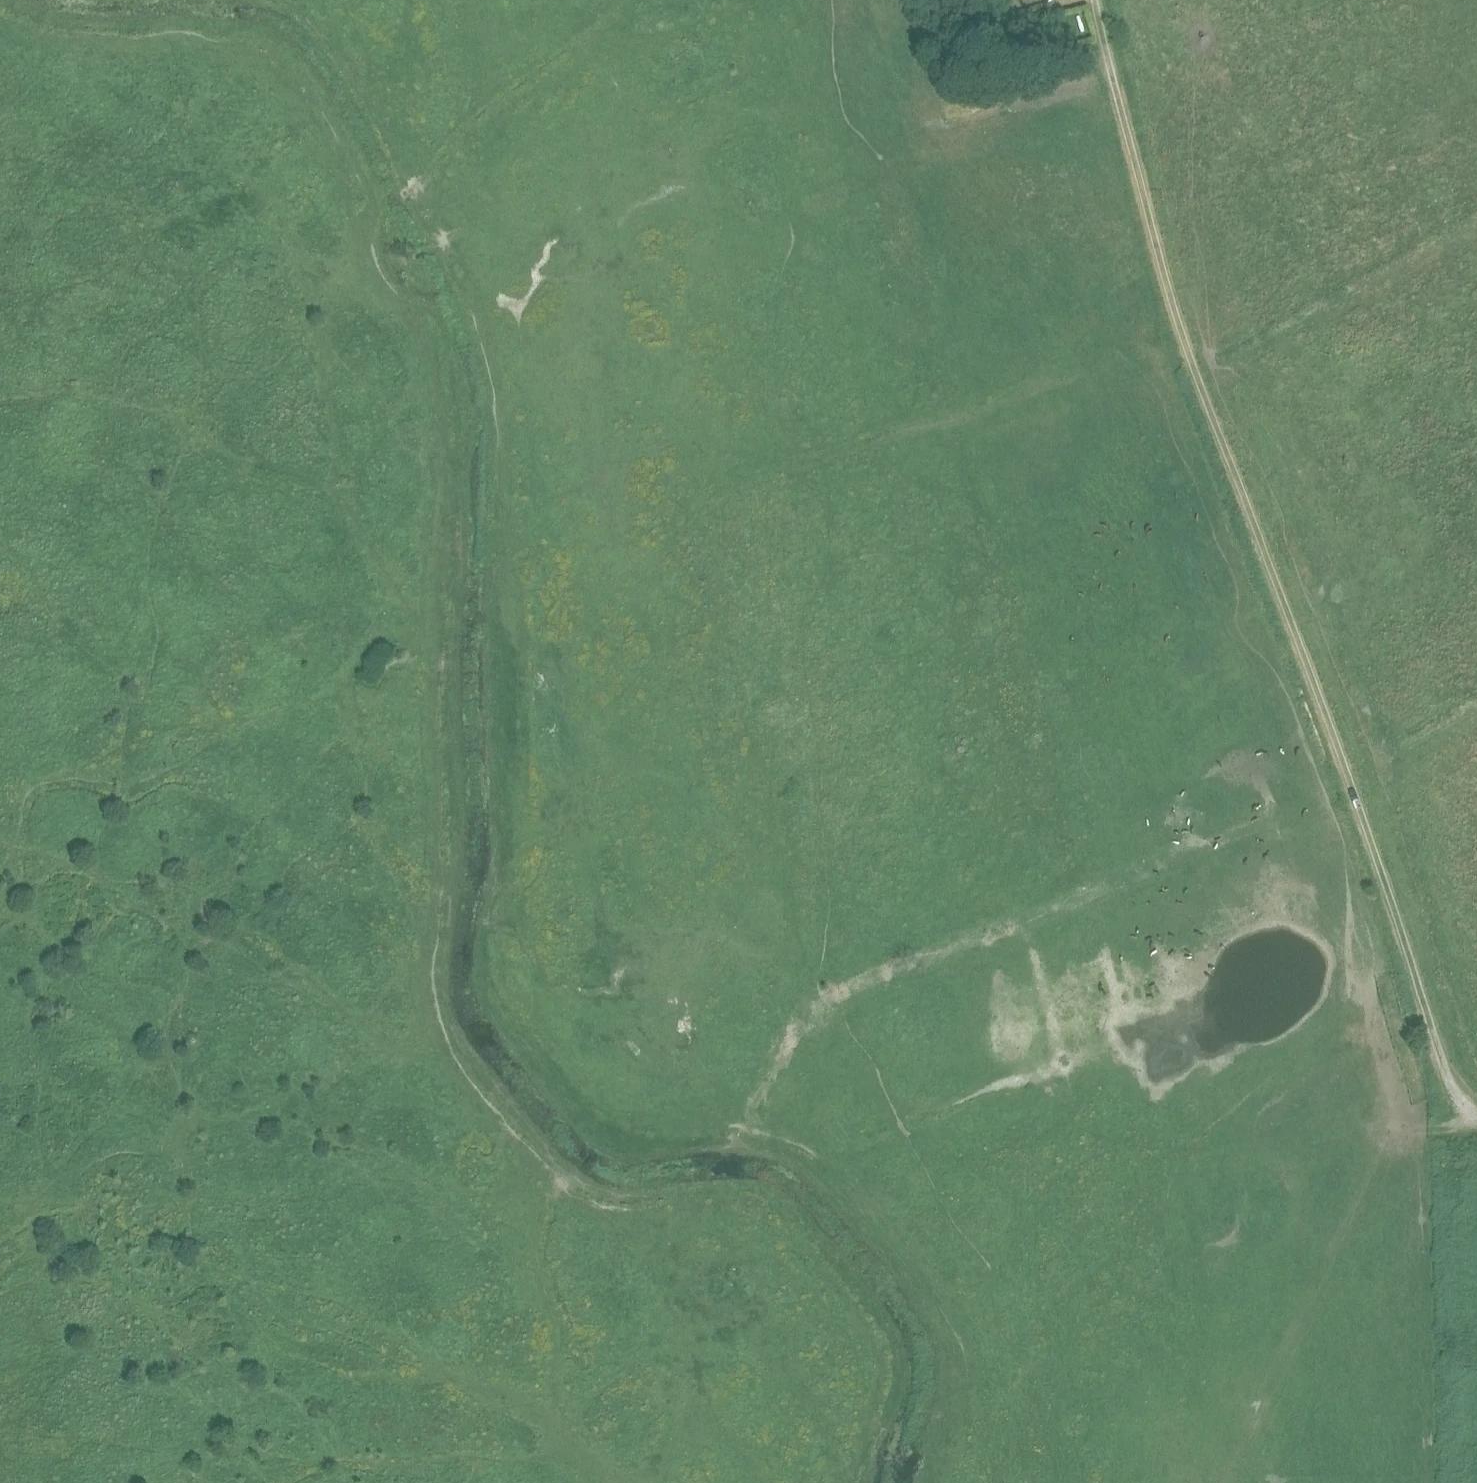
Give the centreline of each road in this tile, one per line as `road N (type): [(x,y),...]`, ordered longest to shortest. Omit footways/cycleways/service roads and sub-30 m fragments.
road 1 (track): [(1097,0),(1155,242),(1449,1084),(1476,1119)]

